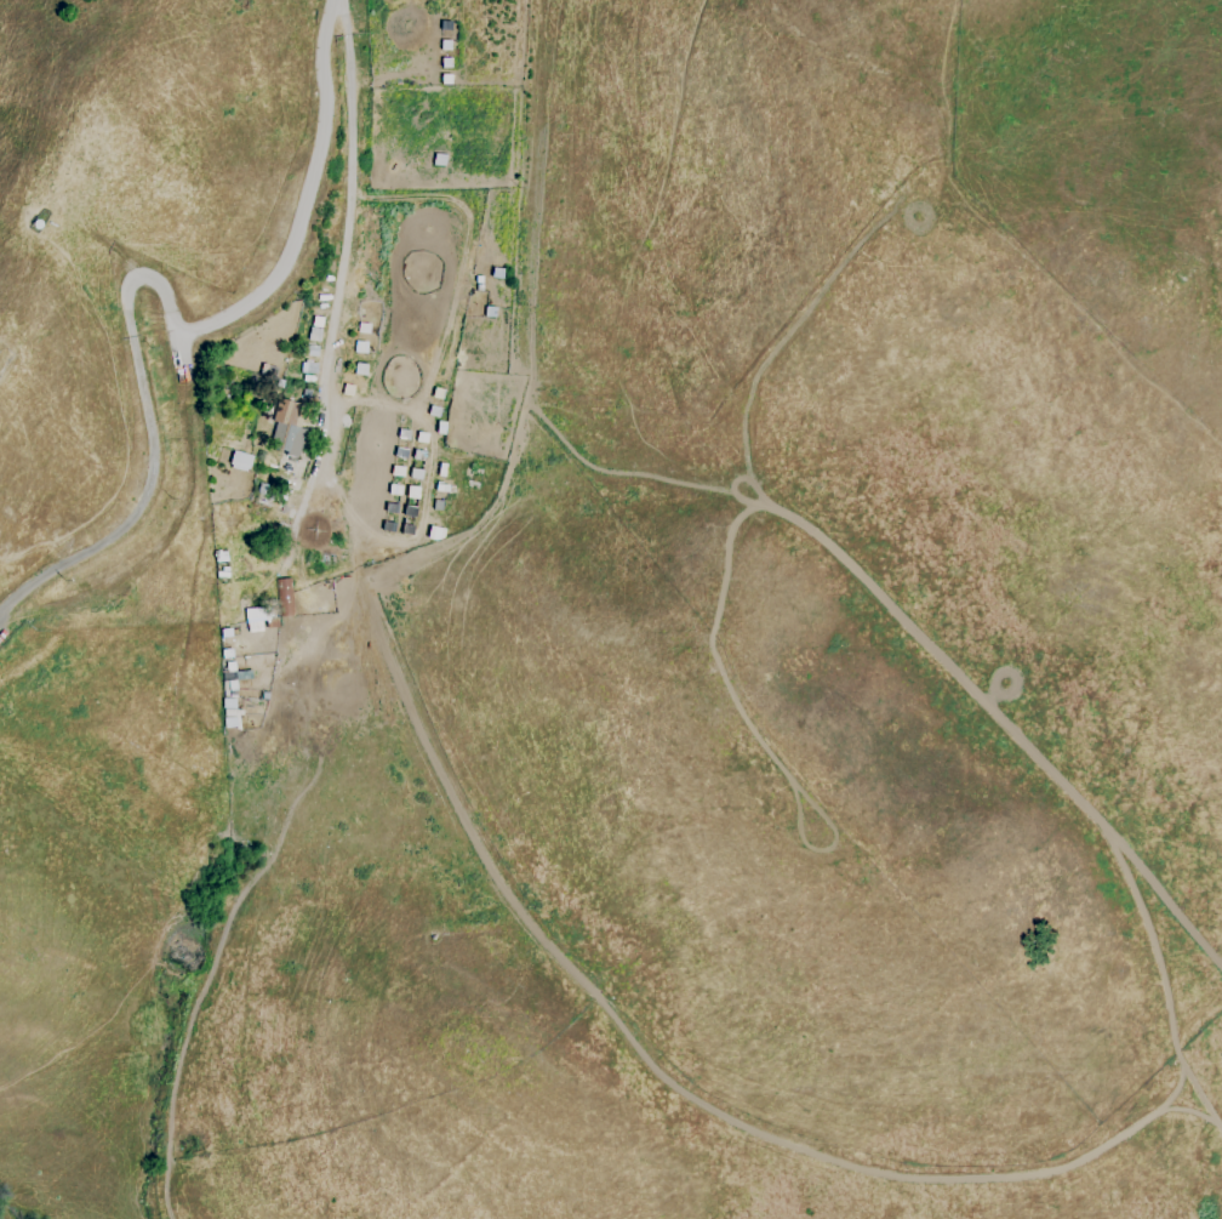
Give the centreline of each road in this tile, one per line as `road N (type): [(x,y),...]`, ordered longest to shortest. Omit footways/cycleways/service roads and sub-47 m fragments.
road 1 (track): [(530,410),(502,499),(468,537),(369,588),(373,626),(427,754),(489,865),(563,962),(672,1078),(794,1145),(916,1178),(1056,1166),(1124,1135),(1159,1107),(1195,1113),(1221,1134)]
road 2 (track): [(170,1218),(165,1162),(175,1065),(225,922),(316,767),(347,697),(369,588)]
road 3 (track): [(1144,927),(1107,832),(824,539),(736,497),(737,478),(773,508)]
road 4 (residential): [(185,380),(162,295),(139,277),(126,290),(126,311),(149,432),(145,496),(126,524),(0,614)]
road 5 (residential): [(336,0),(350,112),(346,246),(324,380),(324,433),(298,517)]
road 6 (track): [(748,480),(752,385),(872,227),(907,216),(923,221),(937,224),(938,205),(919,210),(923,221)]
road 7 (residential): [(176,334),(232,315),(285,264),(320,146),(320,63),(332,0)]
road 8 (track): [(731,488),(607,473),(579,462),(530,410)]
road 9 (track): [(1217,1126),(1172,1047),(1144,927)]
road 10 (track): [(1108,836),(1221,970)]

